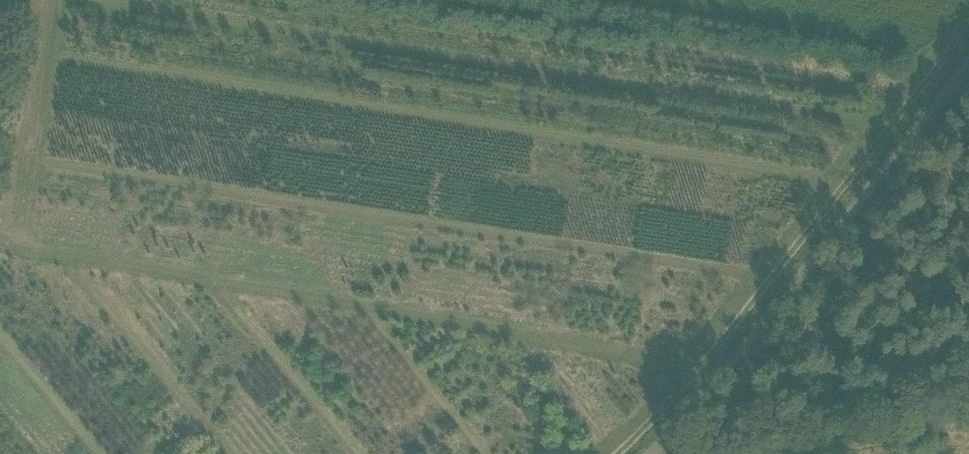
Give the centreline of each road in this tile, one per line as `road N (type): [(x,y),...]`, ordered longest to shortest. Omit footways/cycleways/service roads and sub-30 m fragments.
road 1 (track): [(968,29),(626,453)]

